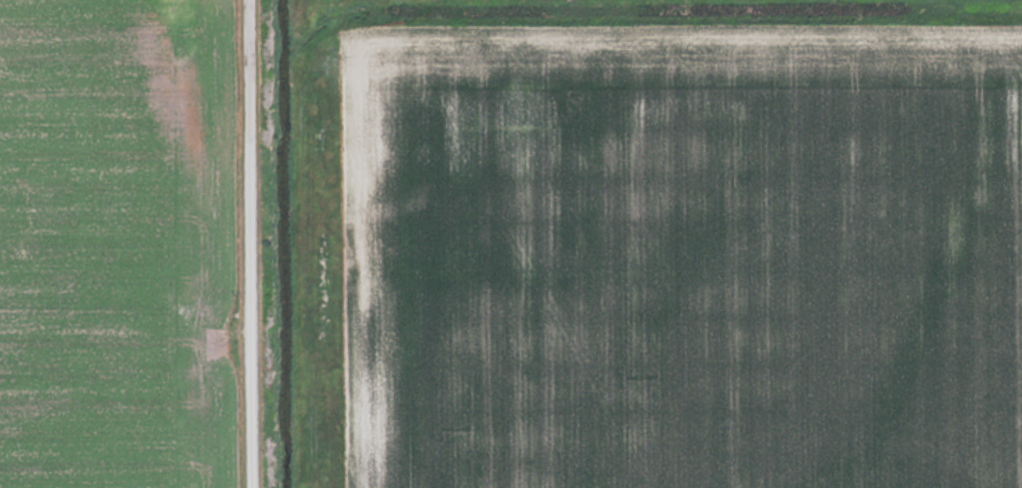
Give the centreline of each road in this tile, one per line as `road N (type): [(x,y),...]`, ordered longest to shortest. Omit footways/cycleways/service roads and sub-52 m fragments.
road 1 (residential): [(259,487),(255,0)]

